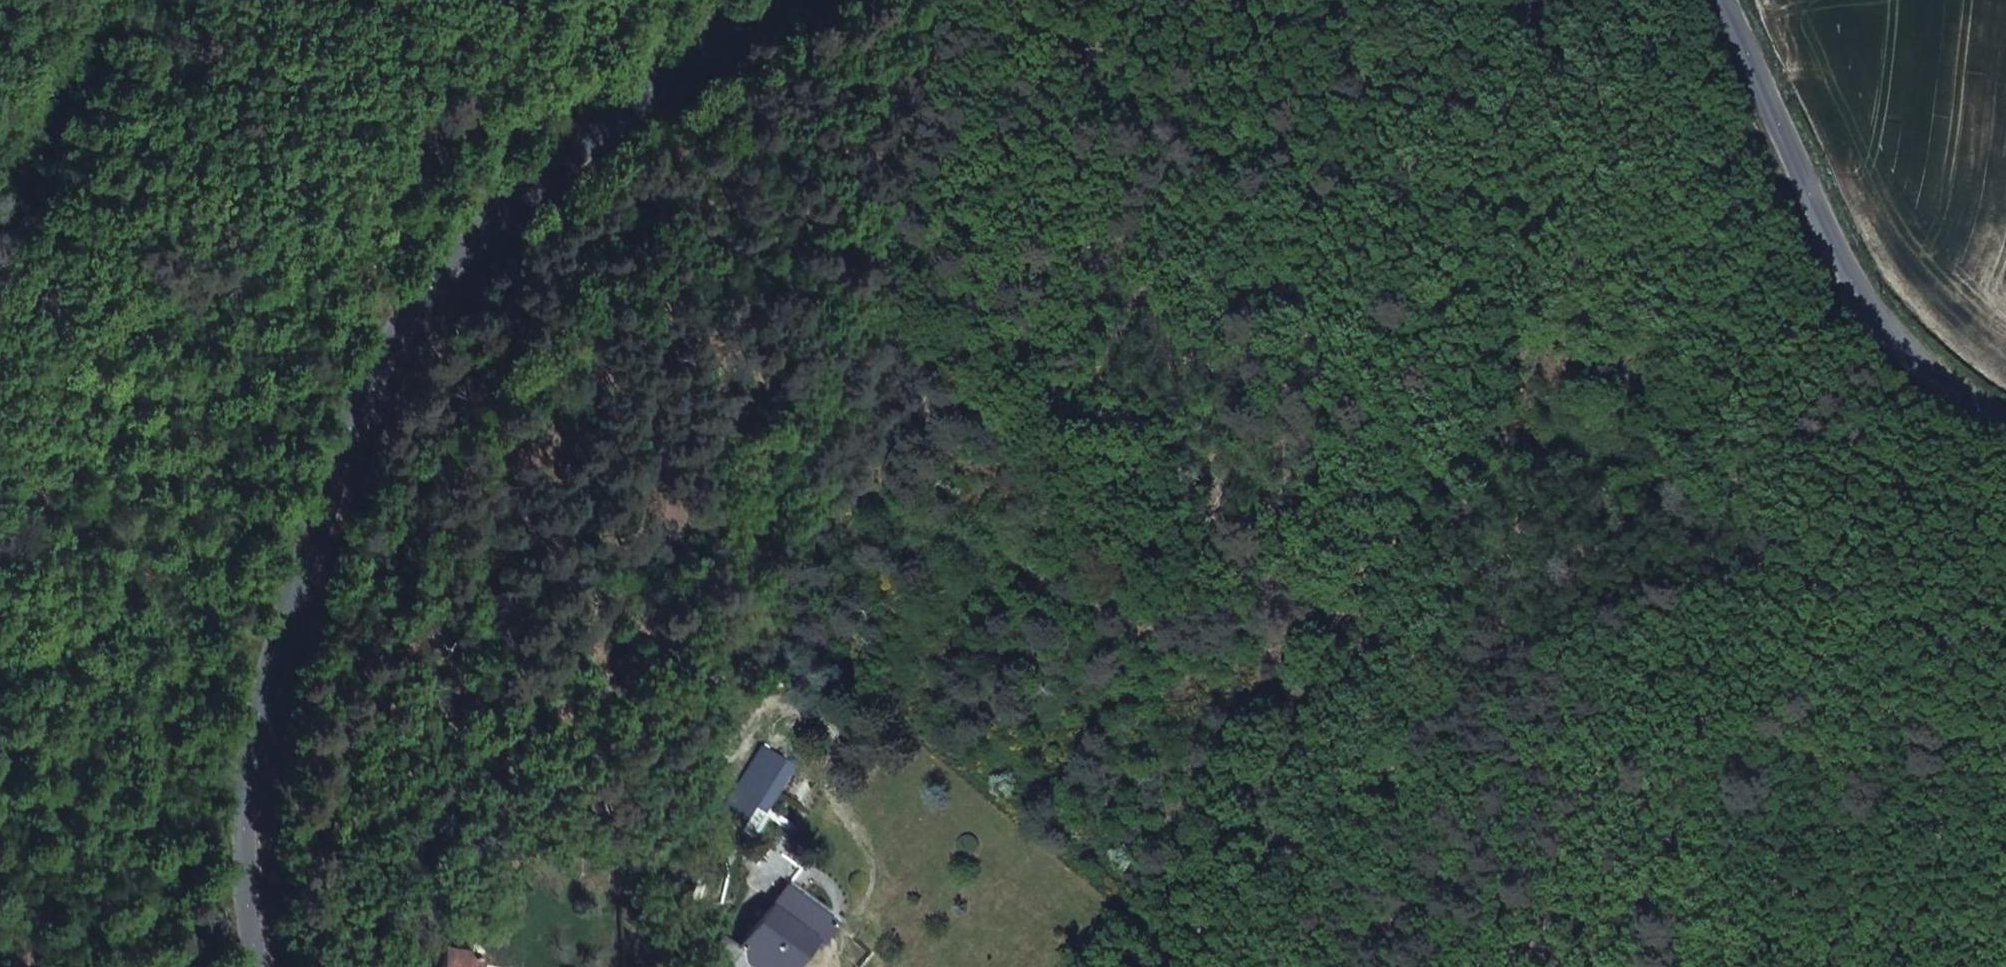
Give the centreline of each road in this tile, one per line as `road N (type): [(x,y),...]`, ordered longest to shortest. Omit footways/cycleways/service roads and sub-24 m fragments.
road 1 (secondary): [(766,0),(664,76),(449,279),(396,350),(348,436),(256,700),(247,821),(262,966)]
road 2 (track): [(2005,503),(1937,635),(1831,780),(1664,966)]
road 3 (secondary): [(2005,424),(1958,399),(1889,334),(1840,262),(1714,0)]

